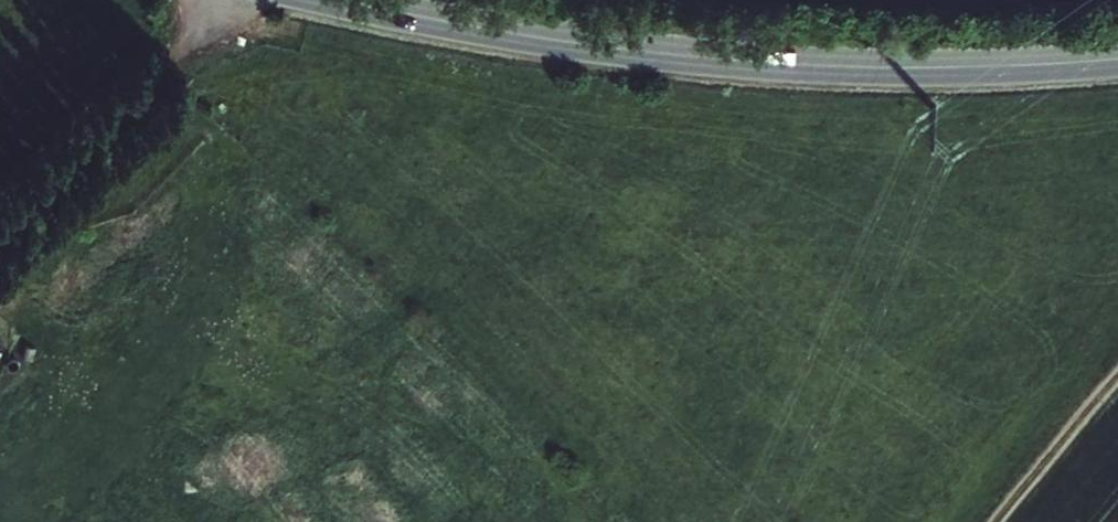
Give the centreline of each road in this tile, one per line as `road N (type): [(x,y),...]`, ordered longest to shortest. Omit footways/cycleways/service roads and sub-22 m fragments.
road 1 (tertiary): [(1117,58),(908,68),(637,57),(332,0)]
road 2 (track): [(205,0),(177,57),(0,227)]
road 3 (track): [(1117,393),(1009,521)]

